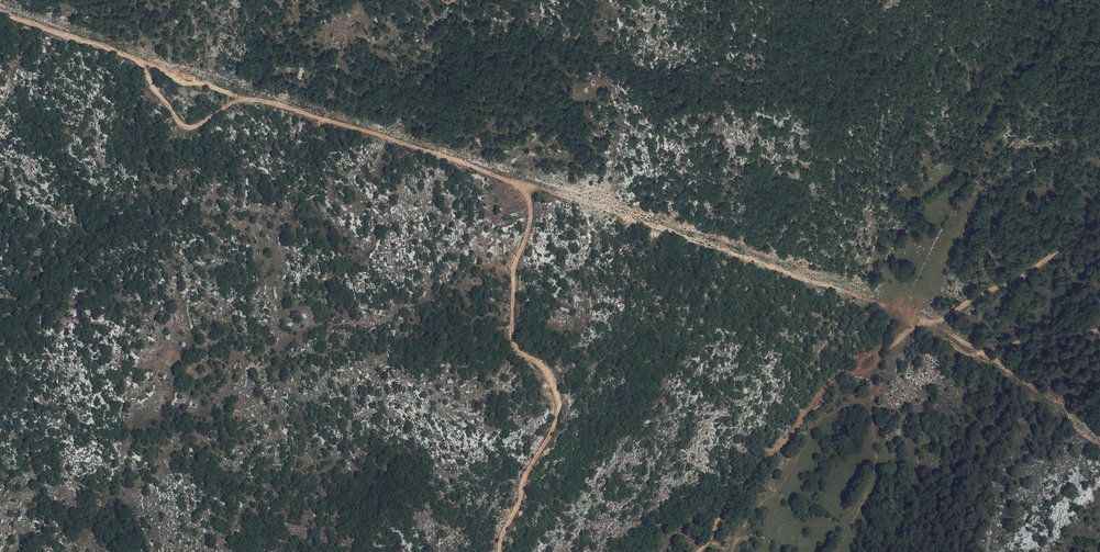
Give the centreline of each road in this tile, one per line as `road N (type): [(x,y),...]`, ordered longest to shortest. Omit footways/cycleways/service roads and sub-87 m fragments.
road 1 (track): [(500,551),(560,401),(551,374),(514,340),(514,275),(531,216),(522,188),(257,101),(240,98),(205,124),(183,128),(140,61),(0,13)]
road 2 (track): [(924,322),(819,396),(734,495),(697,551)]
road 3 (track): [(924,322),(1028,273),(1099,217)]
road 4 (track): [(324,119),(348,24),(365,0)]
road 5 (track): [(979,352),(1099,331)]

